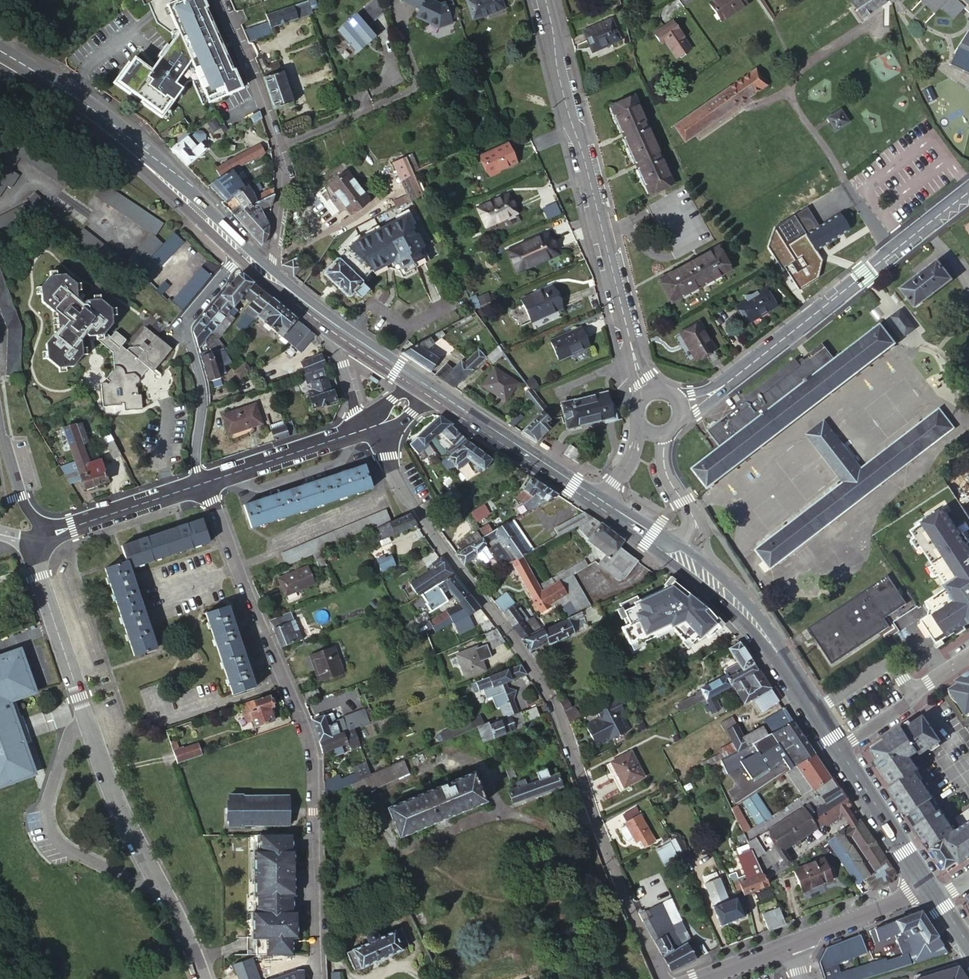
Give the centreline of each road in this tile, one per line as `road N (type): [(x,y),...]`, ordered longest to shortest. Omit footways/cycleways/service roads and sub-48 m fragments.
road 1 (residential): [(376,425),(393,477),(503,625),(566,734),(612,865),(664,978)]
road 2 (residential): [(315,978),(311,750),(207,482)]
road 3 (residential): [(36,538),(39,576),(93,738),(202,978)]
road 4 (tertiary): [(546,0),(632,352)]
road 5 (primary): [(0,56),(109,127),(243,252)]
road 6 (residential): [(725,384),(968,192)]
road 7 (residential): [(268,276),(282,170),(254,82),(216,0)]
road 8 (residential): [(243,252),(181,324),(203,383),(200,485)]
road 9 (primary): [(428,390),(599,503)]
road 10 (residential): [(200,485),(36,538)]
road 11 (primary): [(709,579),(771,644),(814,709)]
road 12 (residential): [(363,430),(207,482)]
road 13 (primary): [(838,749),(928,885)]
road 14 (unclassified): [(928,885),(790,944)]
road 15 (residential): [(914,696),(890,659),(814,709)]
road 16 (residential): [(320,317),(363,430)]
road 17 (residential): [(36,538),(0,423)]

